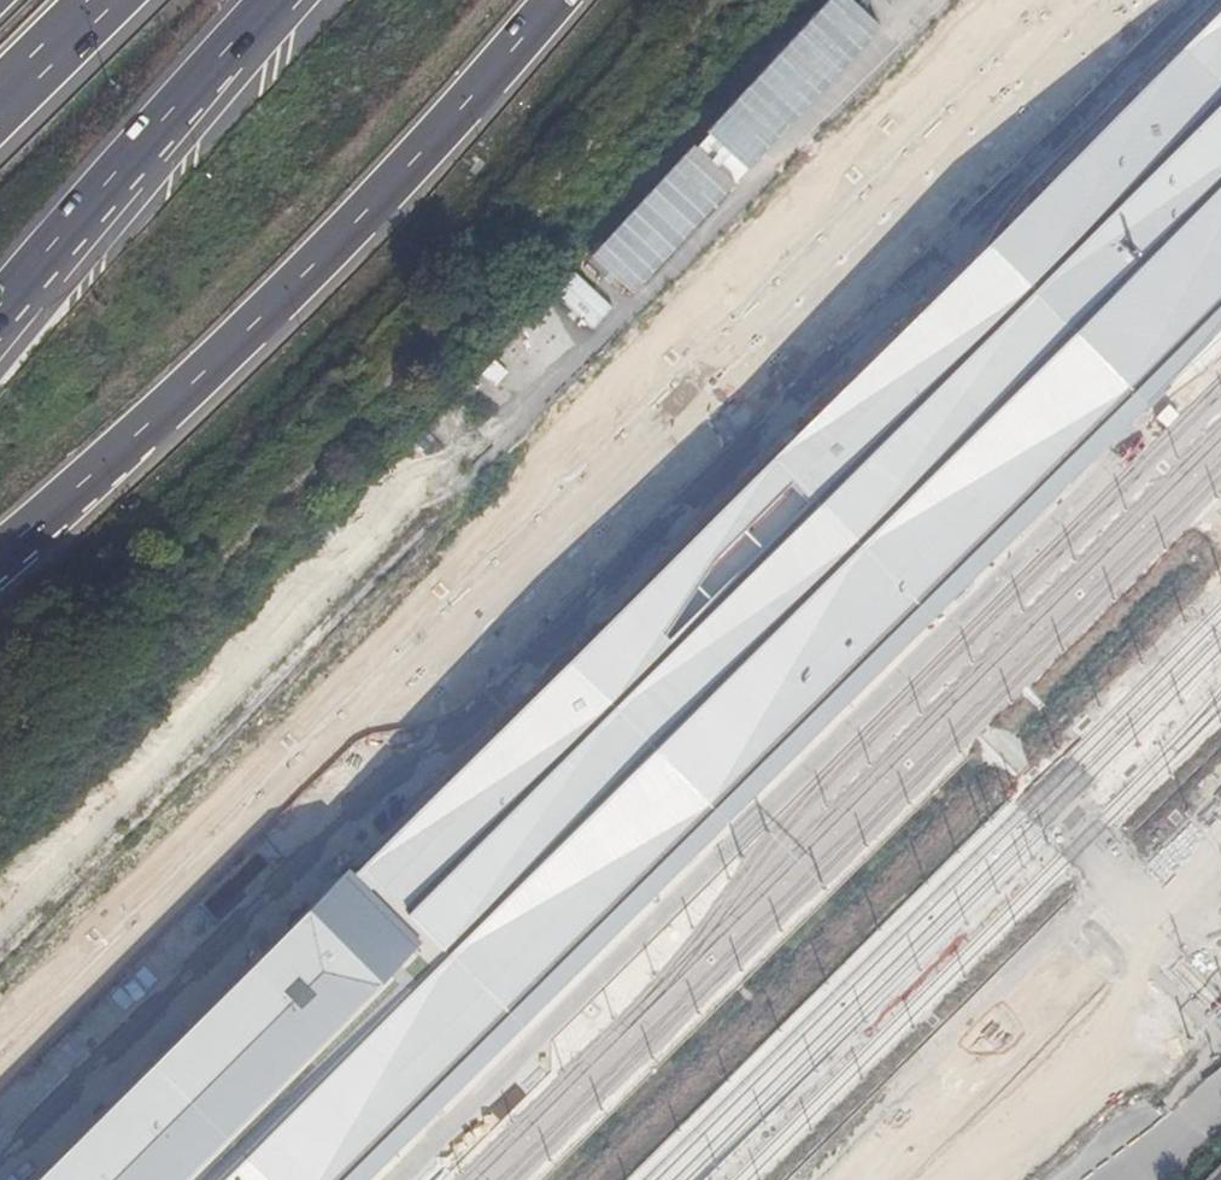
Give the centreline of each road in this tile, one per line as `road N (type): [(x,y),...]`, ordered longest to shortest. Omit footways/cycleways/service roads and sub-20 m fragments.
road 1 (motorway): [(0,553),(285,297),(554,0)]
road 2 (motorway): [(0,309),(278,0)]
road 3 (motorway): [(0,105),(105,0)]

